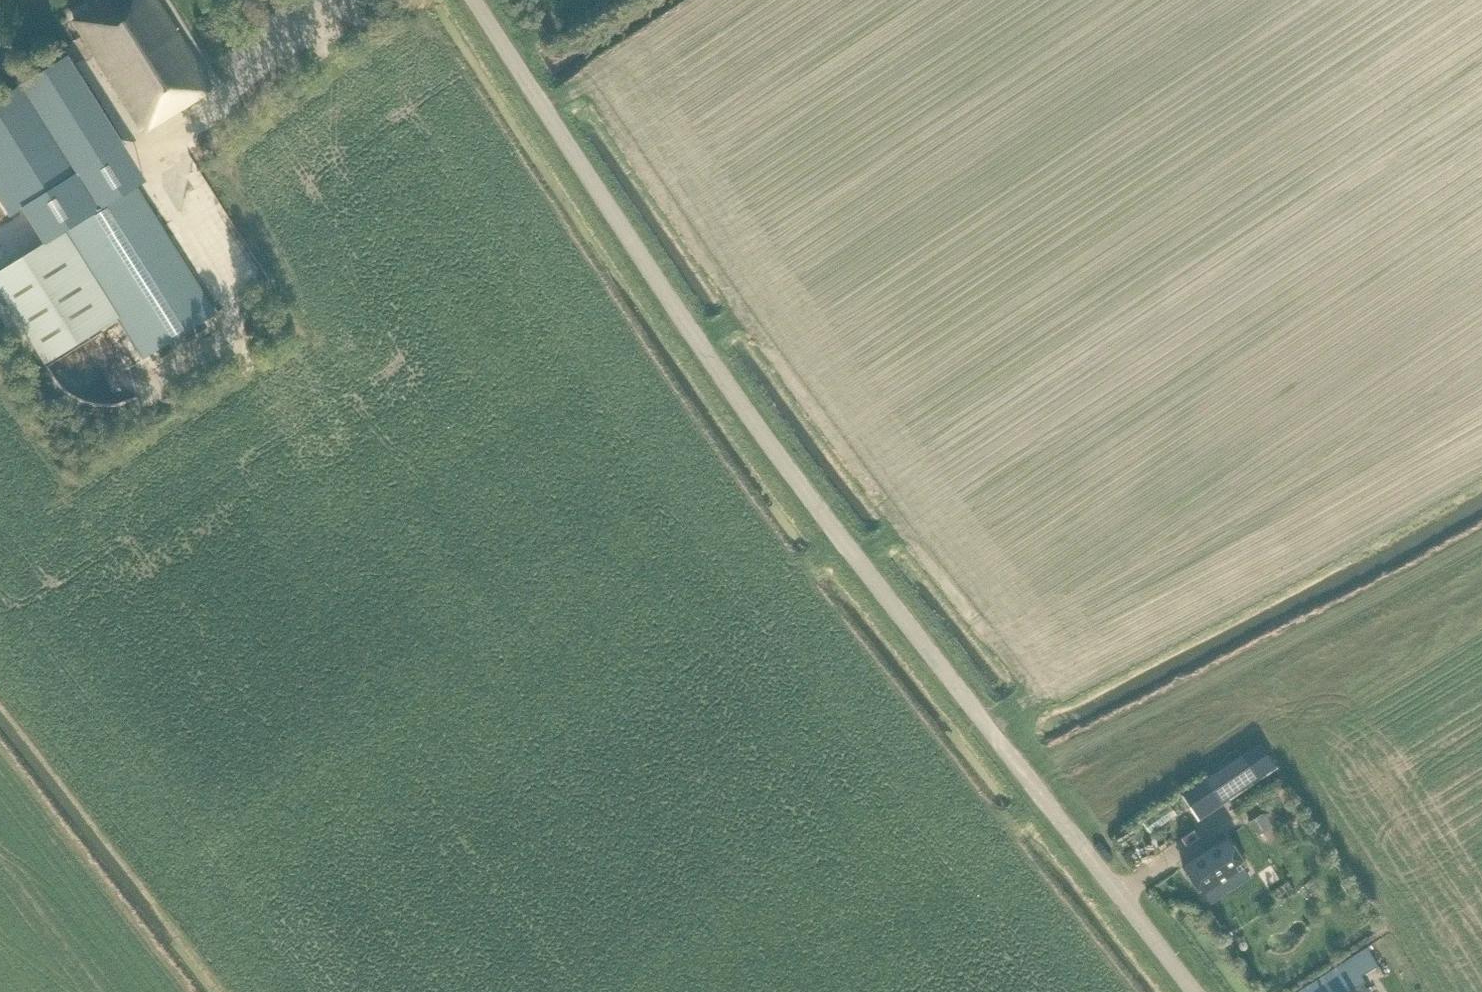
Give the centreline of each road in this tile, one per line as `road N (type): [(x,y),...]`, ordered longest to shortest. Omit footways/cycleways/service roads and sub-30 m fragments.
road 1 (unclassified): [(1190,991),(708,354),(476,0)]

